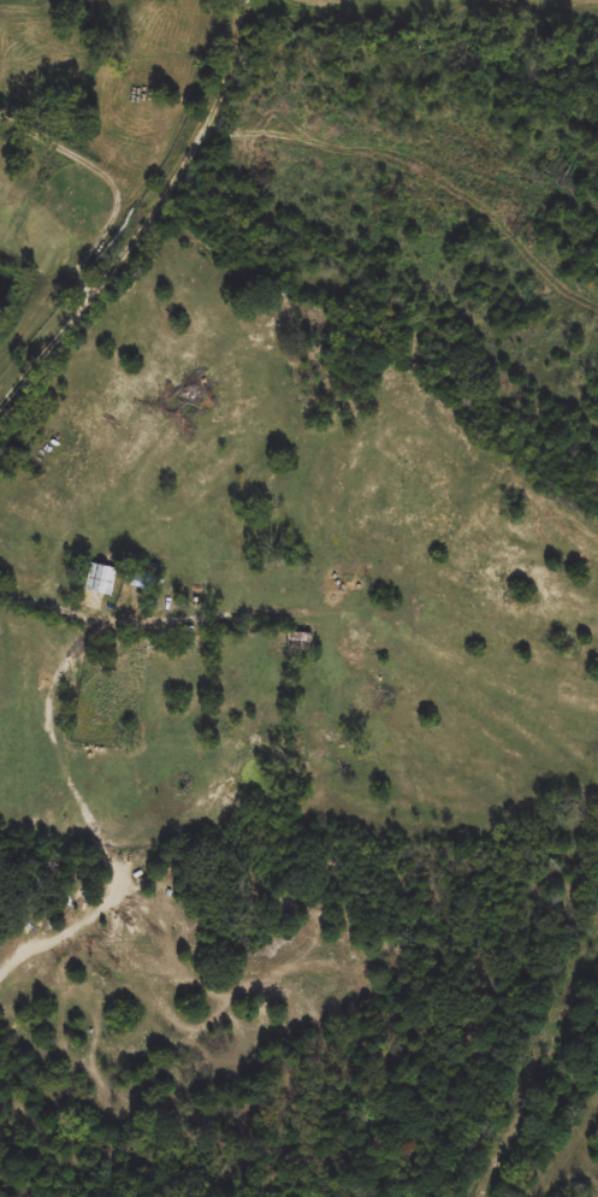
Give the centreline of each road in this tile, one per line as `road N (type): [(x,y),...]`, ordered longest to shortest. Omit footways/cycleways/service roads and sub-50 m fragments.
road 1 (residential): [(249,0),(232,75),(188,171),(0,412)]

